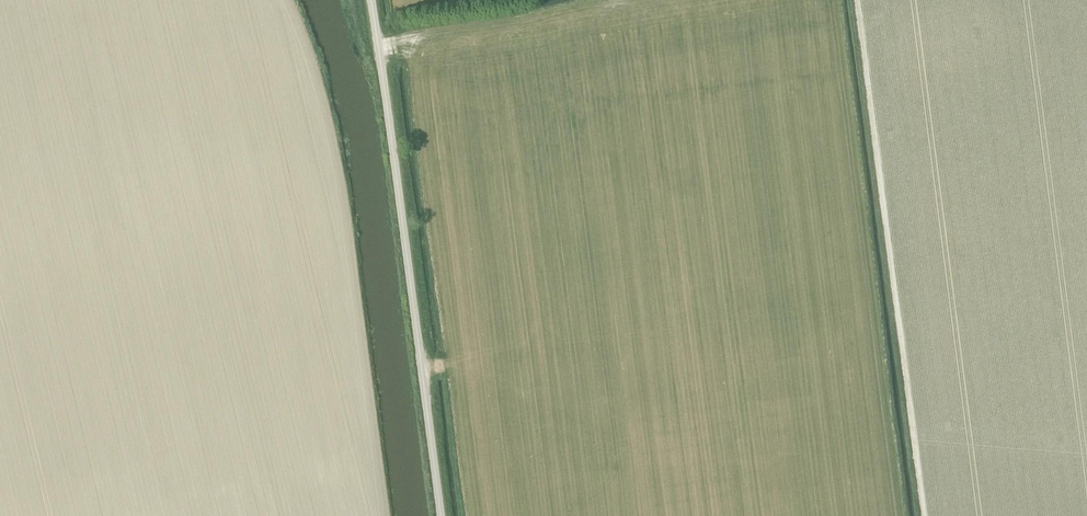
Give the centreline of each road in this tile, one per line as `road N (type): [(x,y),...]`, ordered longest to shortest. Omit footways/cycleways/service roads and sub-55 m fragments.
road 1 (unclassified): [(440,515),(371,0)]

